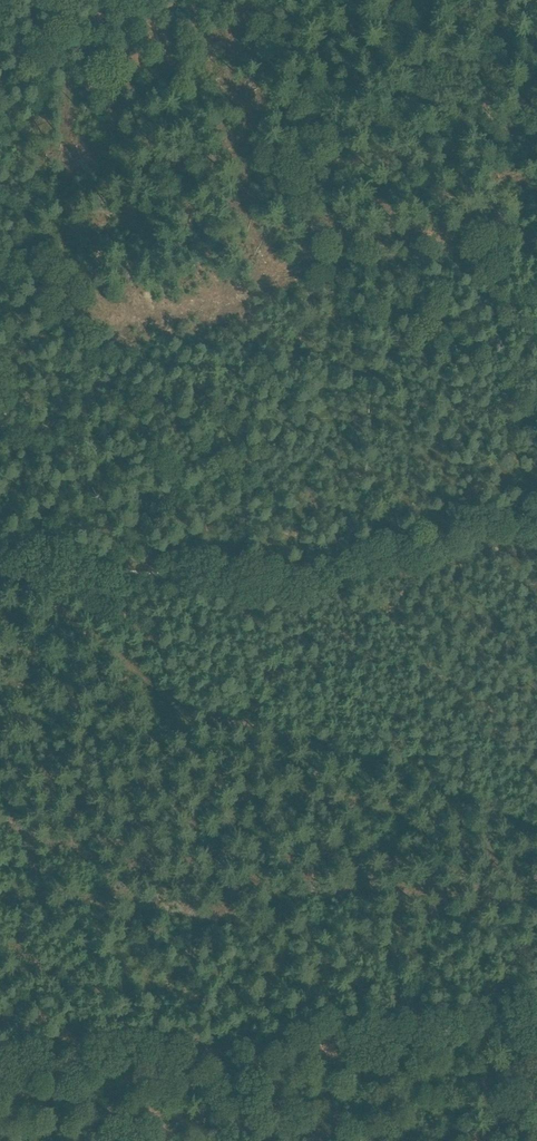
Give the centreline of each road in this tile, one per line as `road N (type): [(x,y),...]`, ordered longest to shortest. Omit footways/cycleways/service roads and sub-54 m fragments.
road 1 (track): [(536,514),(284,580),(0,566)]
road 2 (track): [(0,1075),(536,1026)]

